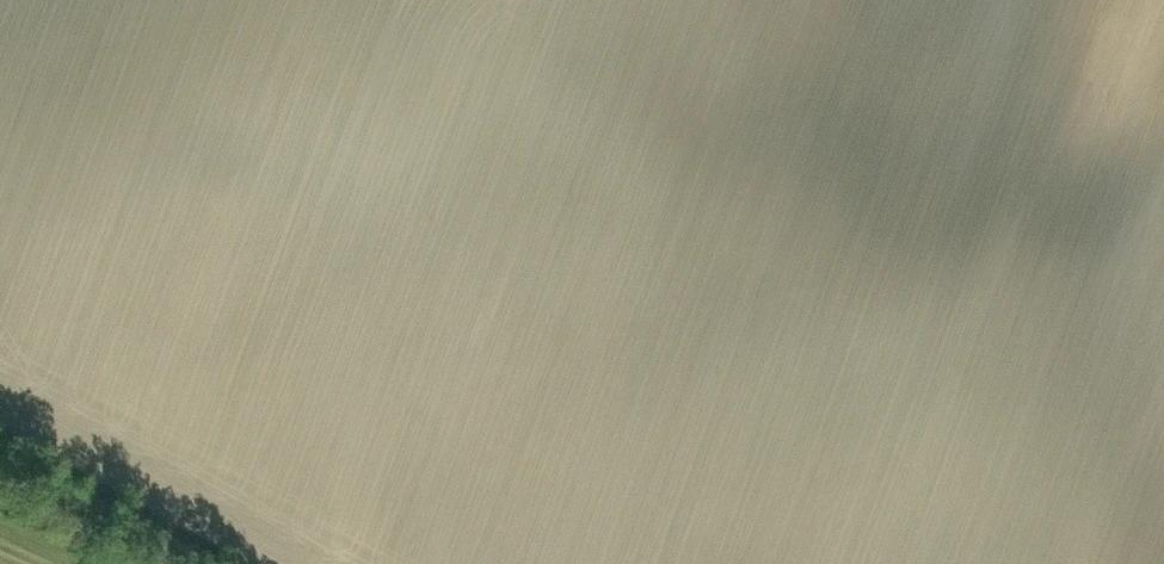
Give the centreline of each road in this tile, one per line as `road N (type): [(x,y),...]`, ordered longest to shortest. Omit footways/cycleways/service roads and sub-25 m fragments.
road 1 (track): [(0,471),(164,563)]

